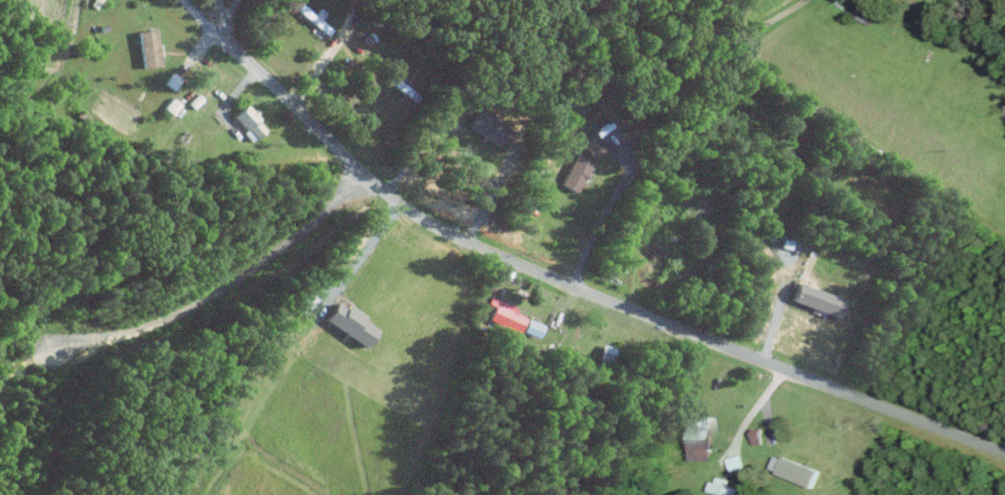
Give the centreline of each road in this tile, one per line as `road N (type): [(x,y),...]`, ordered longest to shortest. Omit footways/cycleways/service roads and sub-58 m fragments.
road 1 (residential): [(1004,454),(487,250)]
road 2 (residential): [(47,348),(133,331),(192,308),(368,178)]
road 3 (residential): [(487,250),(403,208),(217,34)]

